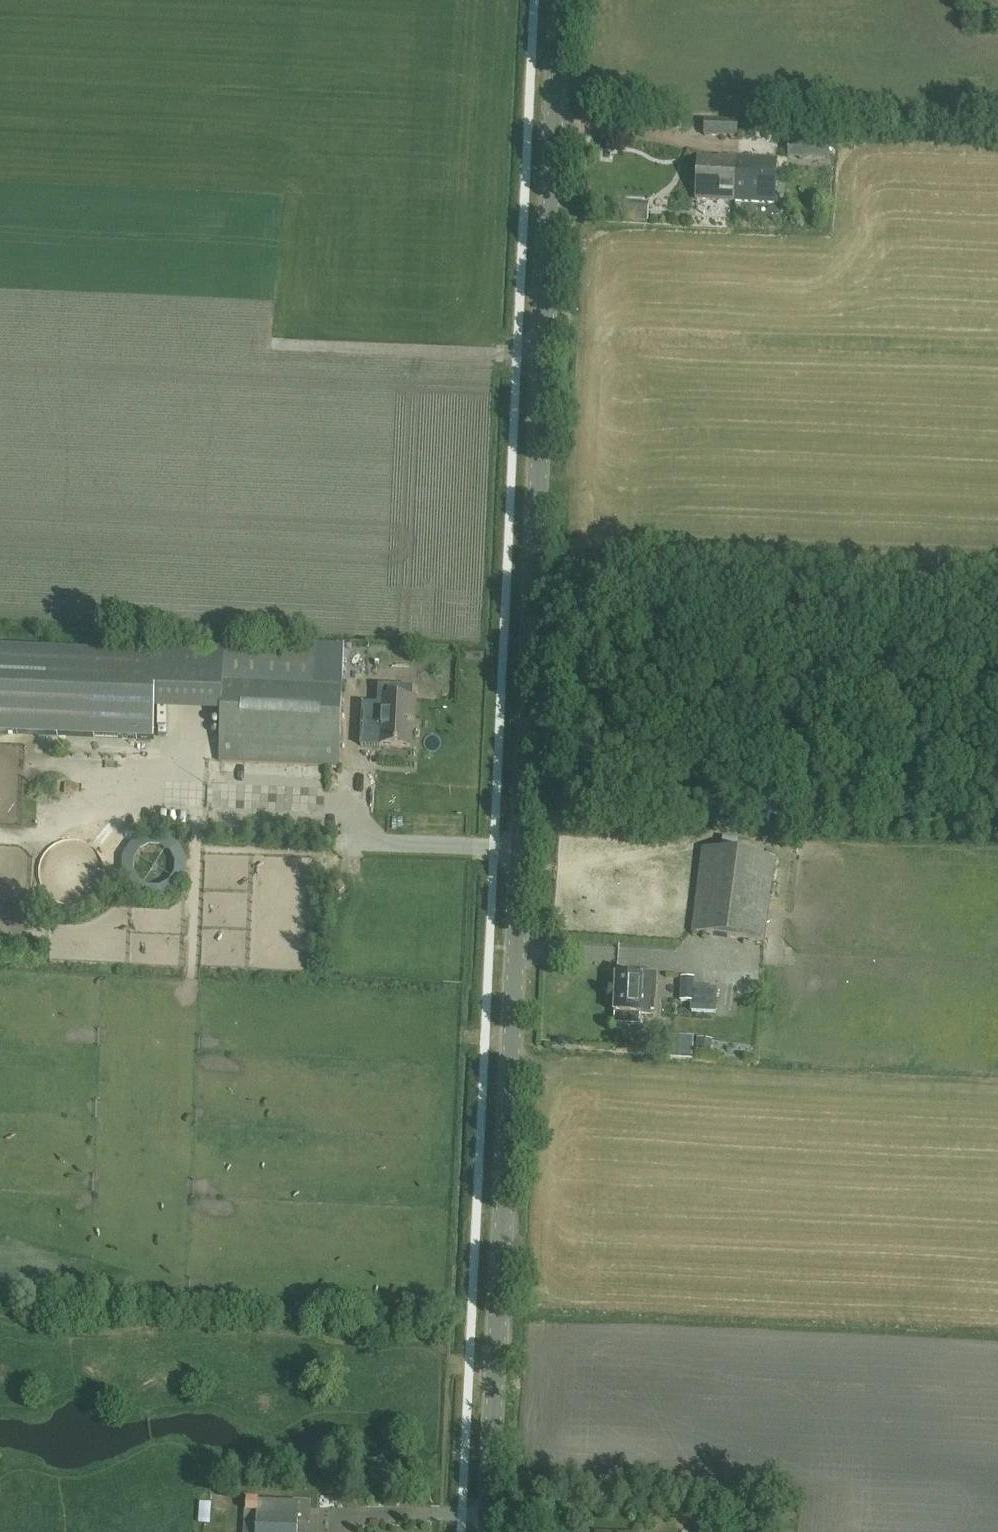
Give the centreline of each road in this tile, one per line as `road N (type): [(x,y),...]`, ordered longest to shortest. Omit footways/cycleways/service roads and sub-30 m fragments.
road 1 (tertiary): [(488,1531),(561,0)]

